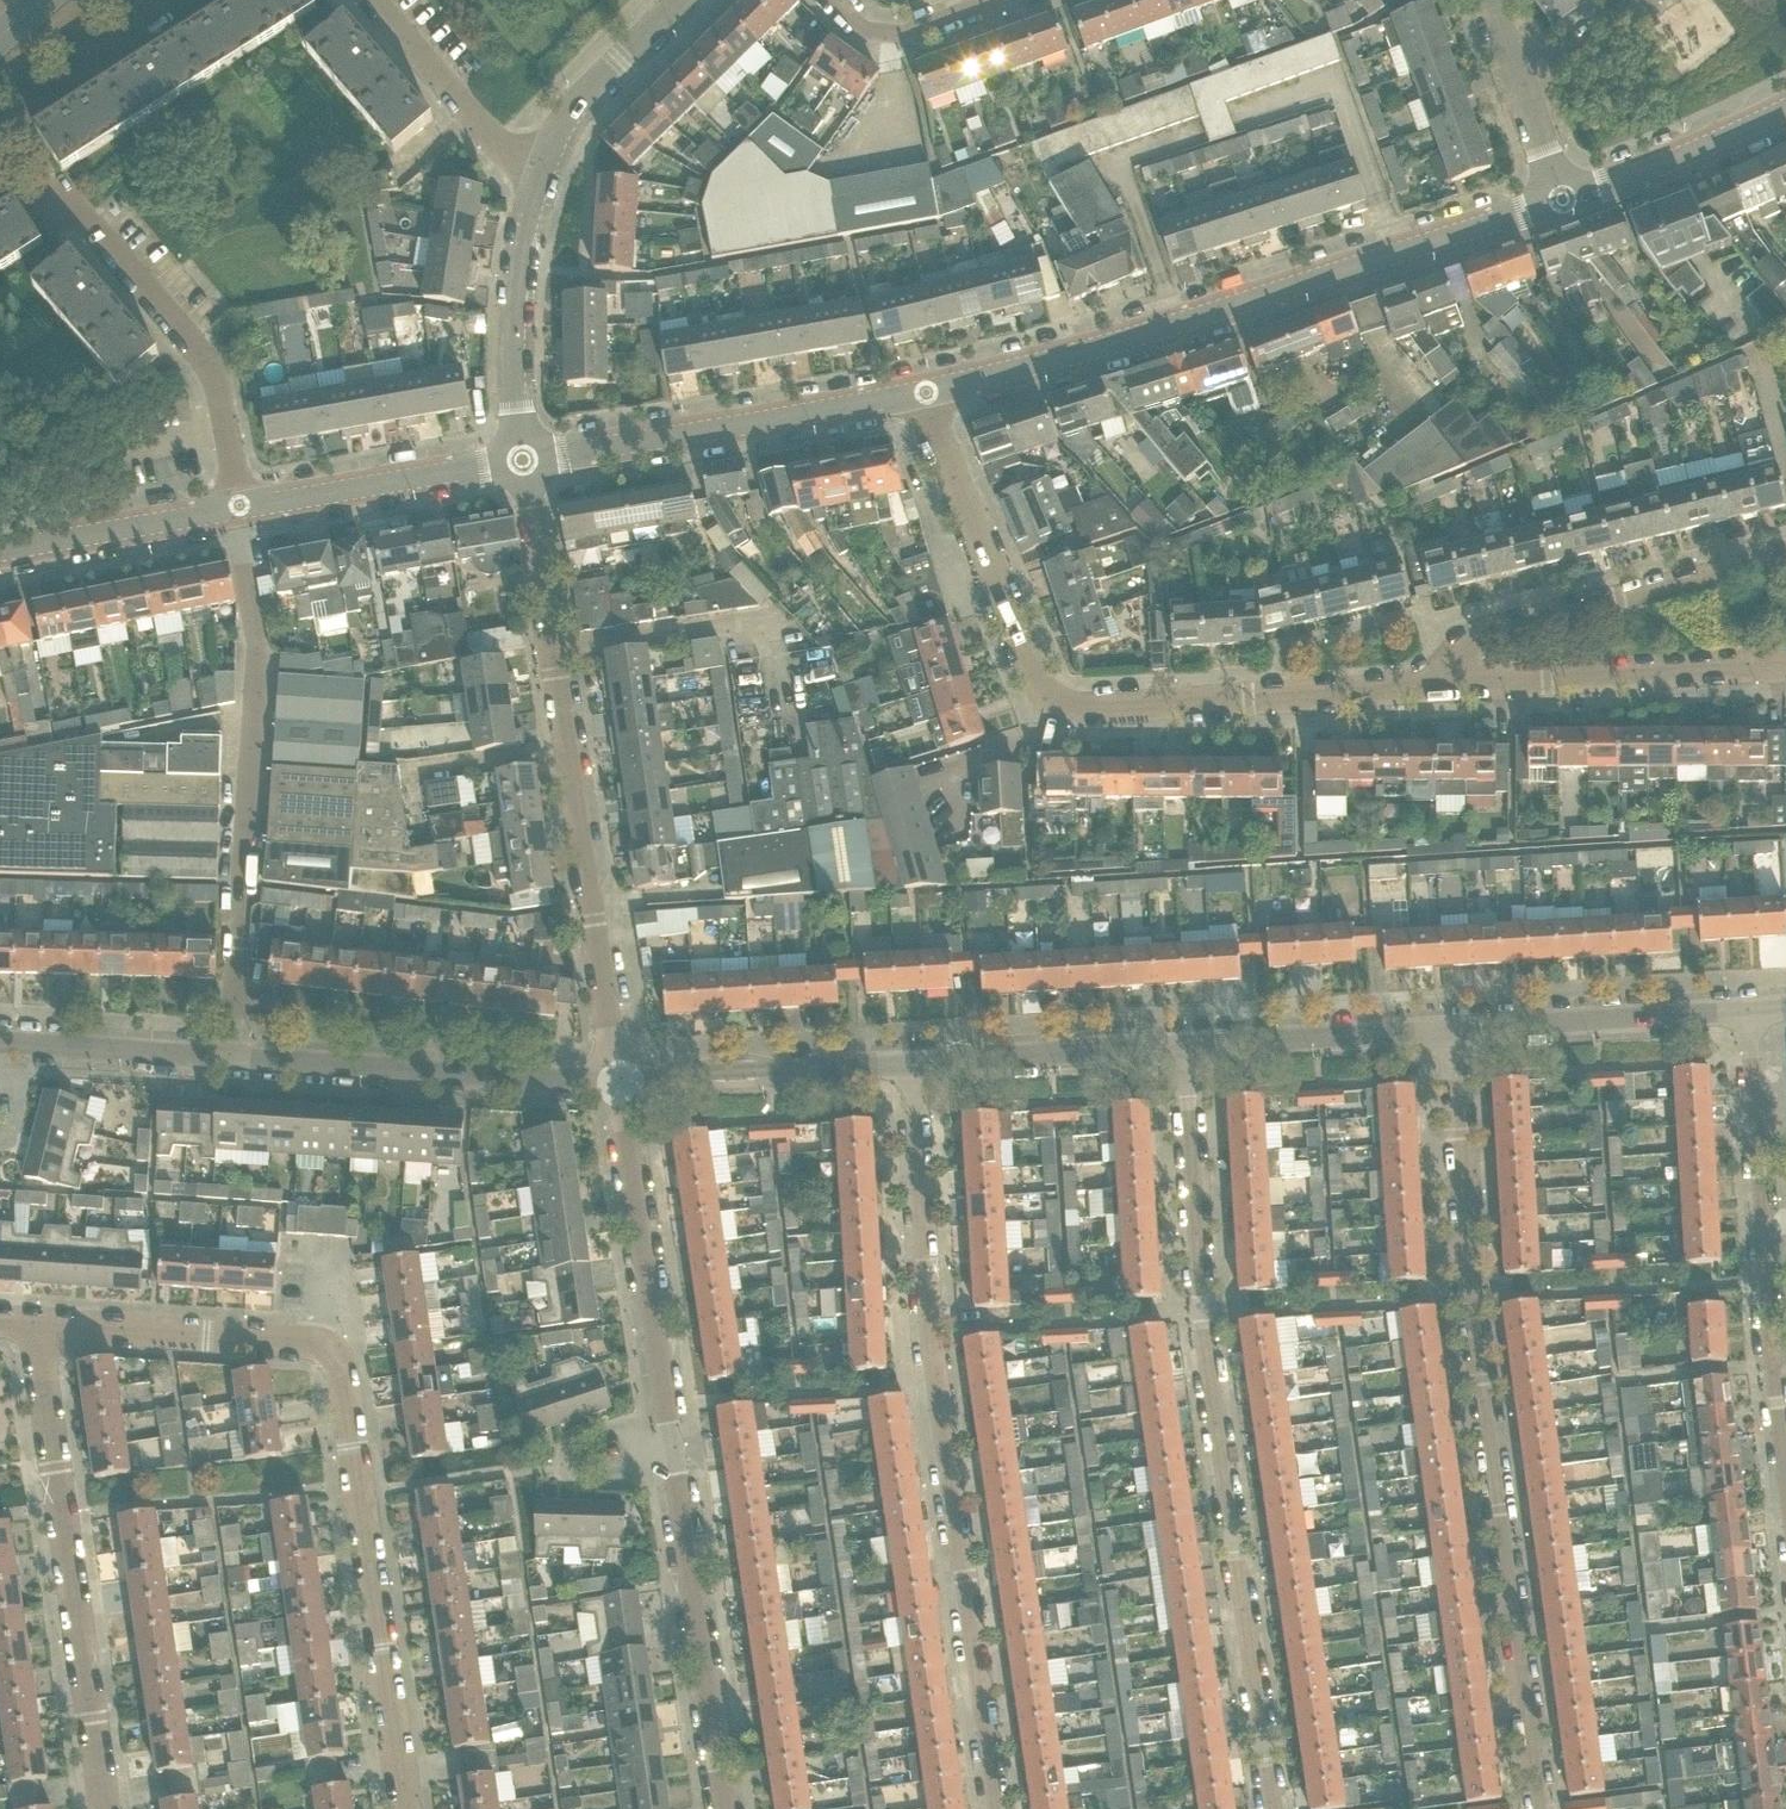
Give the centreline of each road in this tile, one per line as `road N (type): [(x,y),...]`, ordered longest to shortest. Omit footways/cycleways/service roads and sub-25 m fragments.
road 1 (residential): [(1536,1808),(1469,1291),(1451,1031)]
road 2 (residential): [(1183,1048),(1201,1308),(1275,1808)]
road 3 (residential): [(406,1808),(338,1367),(322,1347),(35,1328)]
road 4 (residential): [(999,1808),(933,1374),(909,1065)]
road 5 (residential): [(726,1808),(618,1083)]
road 6 (residential): [(1442,685),(1068,705),(1044,692),(915,393)]
road 7 (tertiary): [(915,393),(1177,324),(1558,198)]
road 8 (residential): [(618,1083),(521,461)]
road 9 (residential): [(232,1062),(256,662),(239,508)]
road 10 (residential): [(107,1808),(35,1328)]
road 11 (residential): [(1748,1013),(1785,1473)]
road 12 (tertiary): [(521,461),(915,393)]
road 13 (tertiary): [(232,1062),(618,1083)]
road 14 (residential): [(239,508),(210,367),(56,186)]
road 15 (residential): [(1785,552),(1488,629),(1462,647),(1442,685)]
road 16 (residential): [(1442,685),(1785,665)]
road 17 (tertiary): [(1451,1031),(1748,1013)]
road 18 (tertiary): [(618,1083),(909,1065)]
road 19 (tertiary): [(239,508),(521,461)]
road 20 (tertiary): [(521,461),(513,349),(531,185)]
road 21 (tertiary): [(909,1065),(1183,1048)]
road 22 (tertiary): [(1183,1048),(1451,1031)]
road 23 (residential): [(531,185),(359,0)]
road 24 (tertiary): [(1558,198),(1695,151),(1785,108)]
road 25 (tertiary): [(0,552),(239,508)]
road 26 (tertiary): [(531,185),(569,119),(684,0)]
road 27 (tertiary): [(0,1044),(232,1062)]
road 28 (residential): [(835,0),(862,29),(904,34),(997,0)]
road 29 (residential): [(1519,84),(1634,0)]
road 30 (residential): [(1558,198),(1519,84)]

